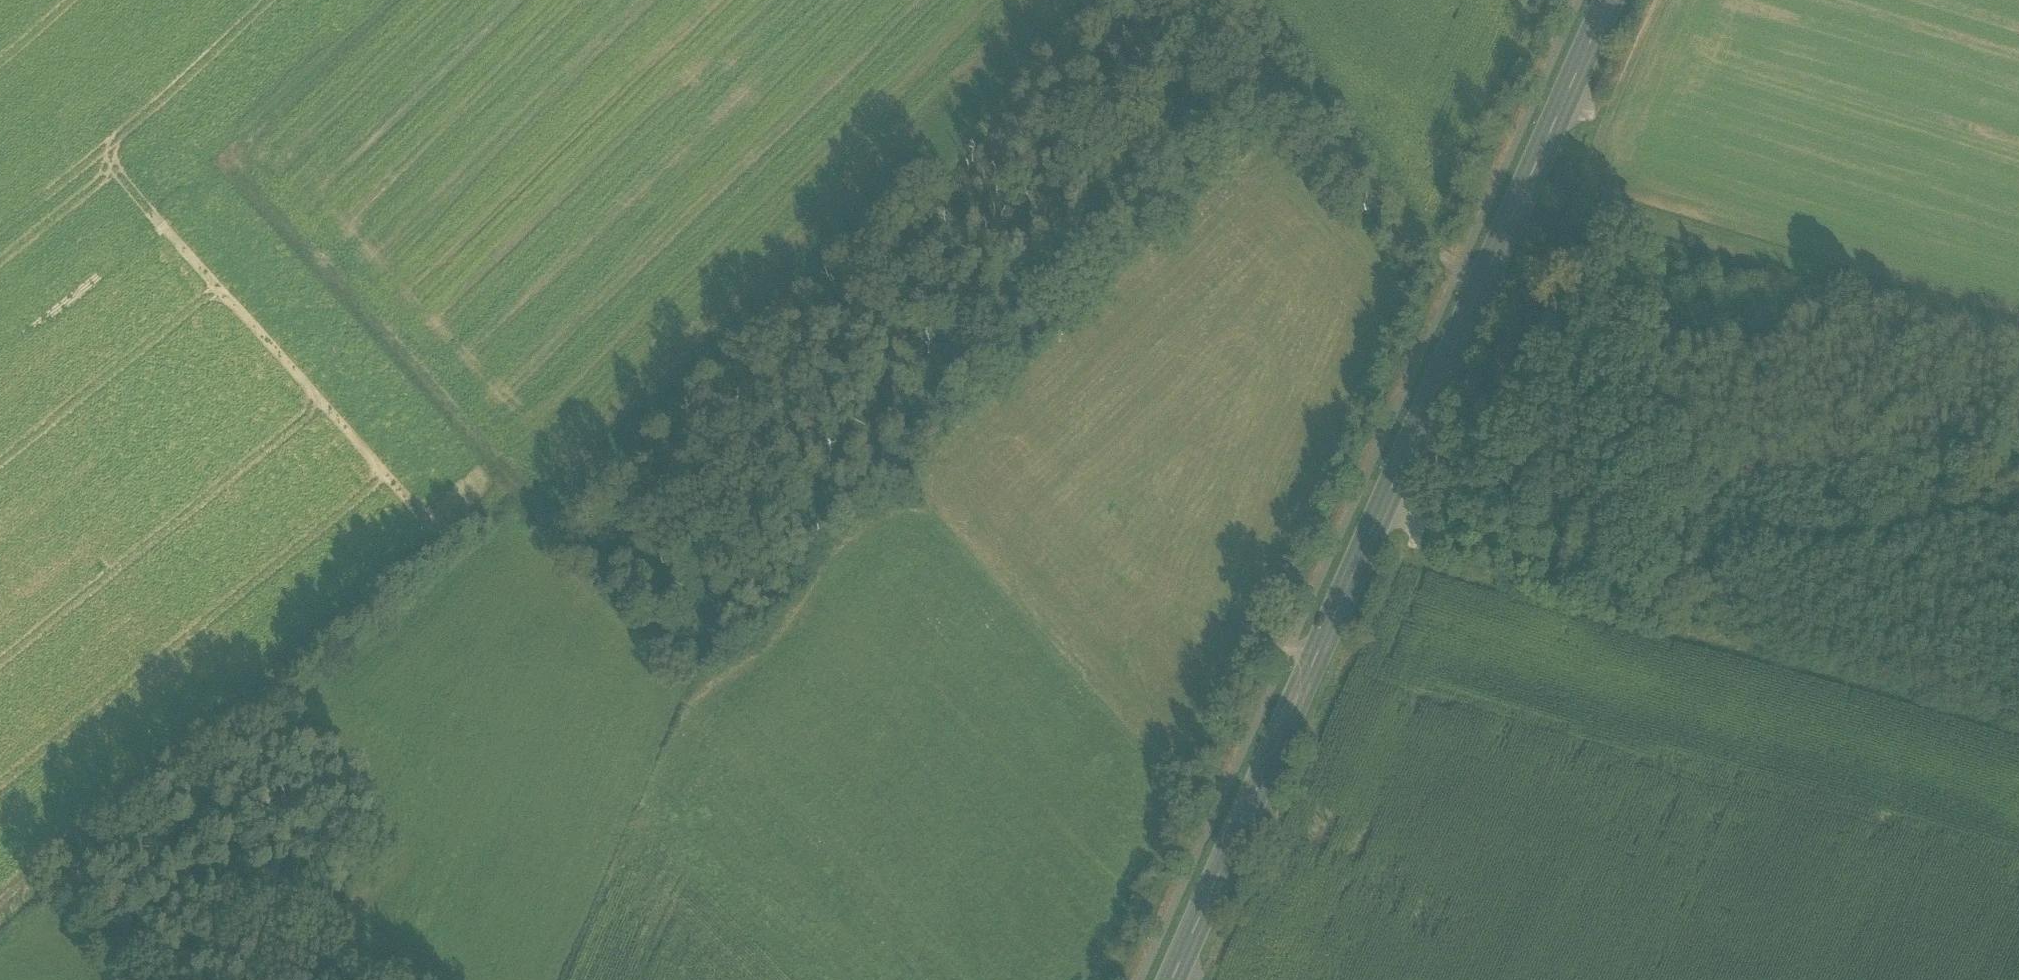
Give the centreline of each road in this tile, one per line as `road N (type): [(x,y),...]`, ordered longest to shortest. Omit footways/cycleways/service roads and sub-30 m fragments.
road 1 (primary): [(1171,979),(1609,0)]
road 2 (track): [(1226,0),(1459,272),(1483,283)]

